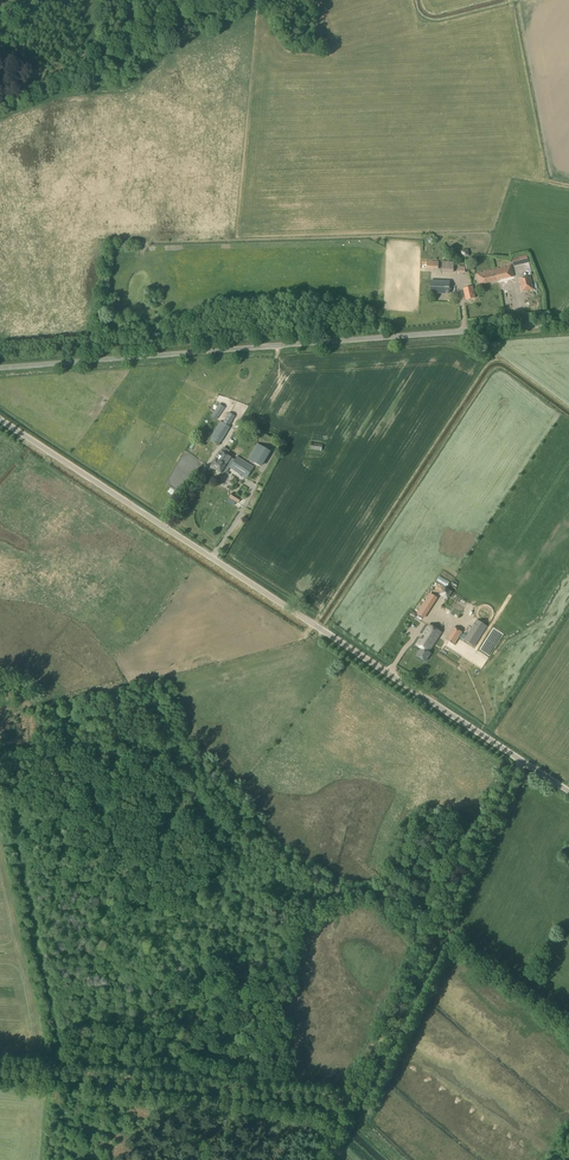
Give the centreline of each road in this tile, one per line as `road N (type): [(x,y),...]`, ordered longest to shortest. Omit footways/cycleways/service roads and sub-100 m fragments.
road 1 (unclassified): [(568,793),(0,419)]
road 2 (unclassified): [(0,369),(568,324)]
road 3 (track): [(354,1095),(522,762)]
road 4 (track): [(274,1094),(271,1001),(259,953),(272,913),(377,885),(448,910)]
road 5 (track): [(354,1095),(0,1066)]
road 6 (track): [(67,1072),(14,822),(0,815)]
road 7 (track): [(199,0),(118,76),(56,88),(0,82)]

